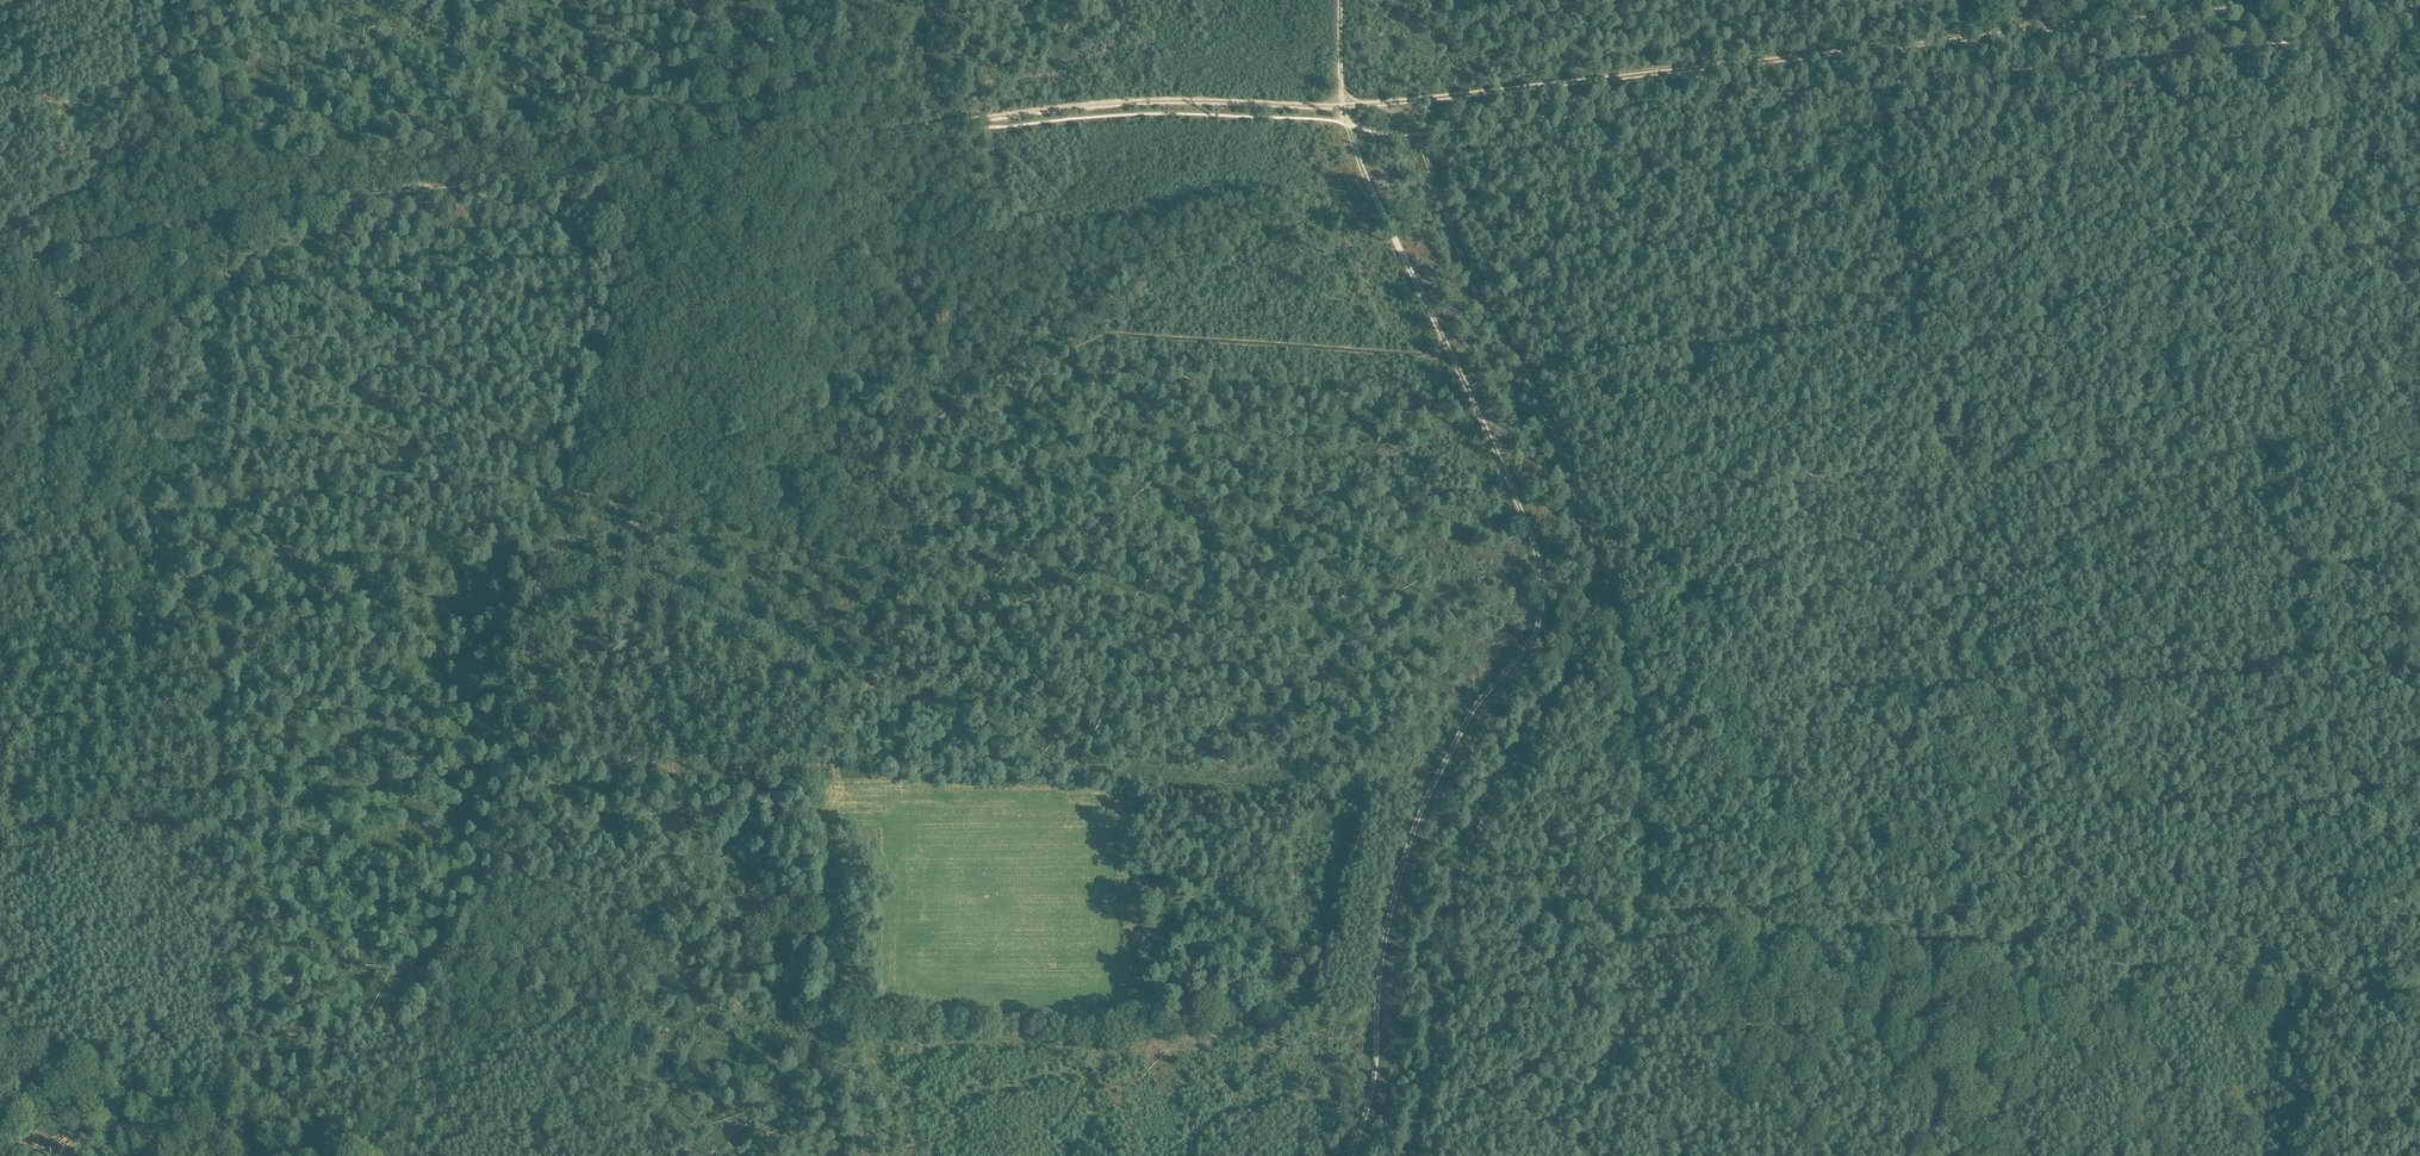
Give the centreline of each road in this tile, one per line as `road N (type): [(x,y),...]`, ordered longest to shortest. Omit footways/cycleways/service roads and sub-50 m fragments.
road 1 (track): [(0,263),(281,201),(547,176),(718,144),(1106,103),(1341,106)]
road 2 (track): [(1385,104),(1414,135),(1550,420),(1600,637),(1488,820),(1458,904),(1414,1155)]
road 3 (track): [(1320,1155),(1365,979),(1461,735),(1538,621),(1539,576),(1516,514),(1341,106)]
road 4 (track): [(2419,1002),(1462,895)]
road 5 (track): [(1385,104),(2323,0)]
road 6 (track): [(224,214),(155,112),(128,0)]

